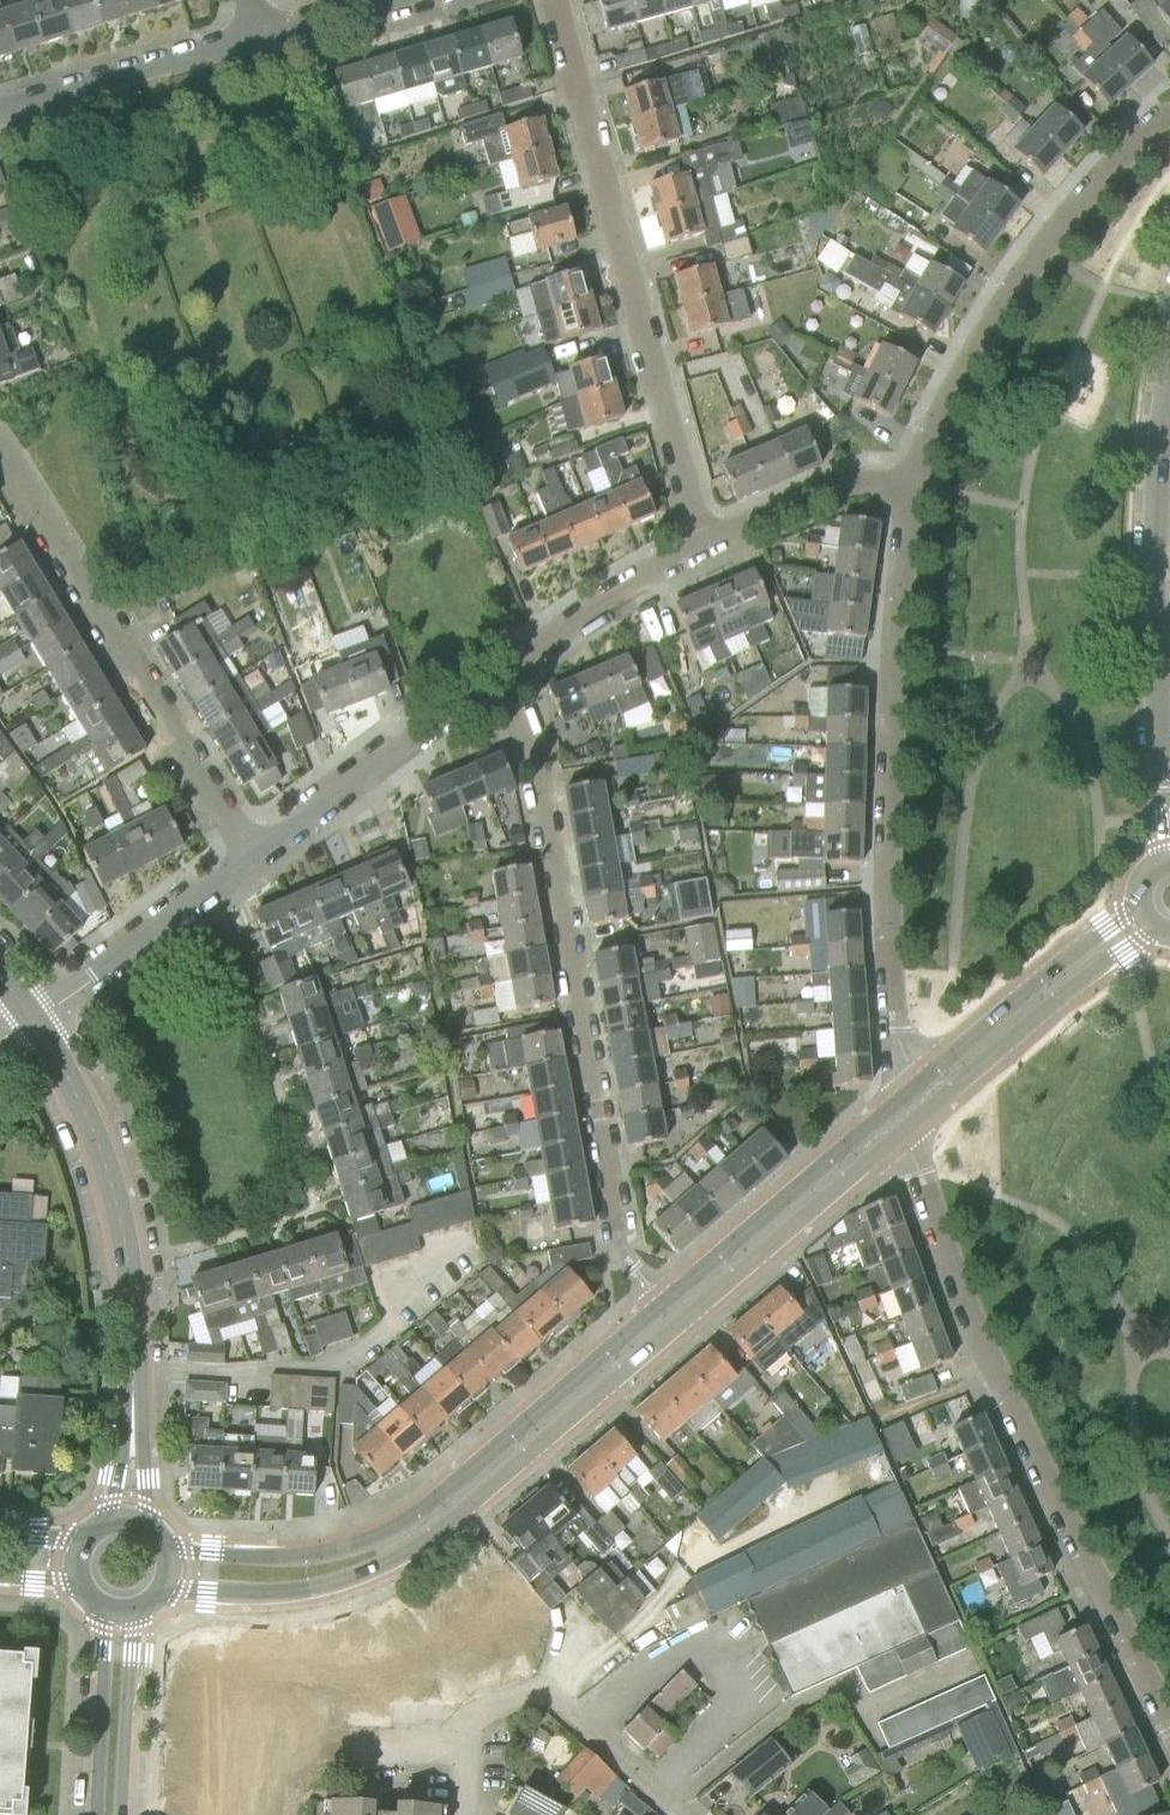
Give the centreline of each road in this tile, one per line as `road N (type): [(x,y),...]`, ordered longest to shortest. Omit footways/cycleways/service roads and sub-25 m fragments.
road 1 (tertiary): [(161,1591),(277,1594),(343,1581),(431,1537),(907,1126)]
road 2 (residential): [(1169,1745),(922,1182),(907,1126)]
road 3 (residential): [(663,1304),(625,1260),(514,659)]
road 4 (residential): [(904,1097),(892,778),(907,575),(924,489)]
road 5 (tertiary): [(663,1304),(417,1515),(334,1552),(277,1559),(166,1553)]
road 6 (residential): [(703,539),(555,0)]
road 7 (unclassified): [(130,1499),(135,1343),(126,1242),(108,1166),(37,1022)]
road 8 (residential): [(0,444),(252,857)]
road 9 (residential): [(202,1243),(314,1208),(214,888)]
road 10 (residential): [(924,489),(965,377),(1037,264),(1169,115)]
road 11 (residential): [(469,1814),(471,1717),(546,1688),(682,1814)]
road 12 (unclassified): [(1169,831),(1162,687),(1169,478)]
road 13 (residential): [(252,857),(514,659)]
road 14 (tertiary): [(907,1126),(1058,998),(1159,928)]
road 15 (tertiary): [(904,1097),(663,1304)]
road 16 (tertiary): [(1143,906),(904,1097)]
road 17 (residential): [(0,114),(254,33)]
road 18 (residential): [(703,539),(852,484),(924,489)]
road 19 (residential): [(514,659),(703,539)]
road 20 (residential): [(37,1022),(214,888)]
road 21 (residential): [(107,1609),(98,1814)]
road 22 (residential): [(121,1814),(133,1610)]
road 23 (residential): [(254,33),(373,0)]

